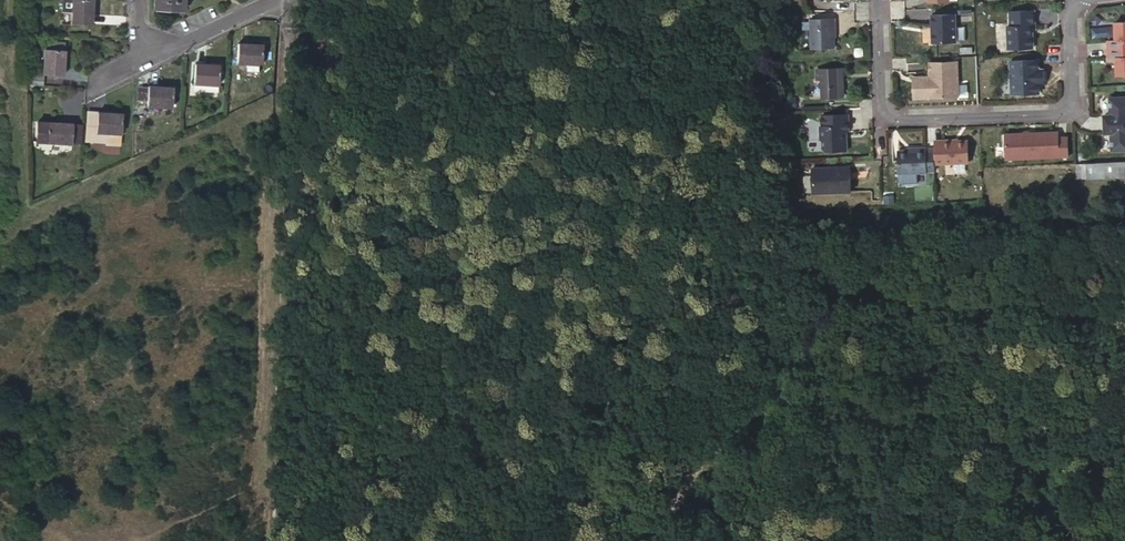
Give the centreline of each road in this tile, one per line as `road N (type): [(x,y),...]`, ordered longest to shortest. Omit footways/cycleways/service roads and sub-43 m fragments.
road 1 (residential): [(879,0),(883,108),(898,119),(1073,111),(1075,0)]
road 2 (residential): [(274,0),(140,65)]

